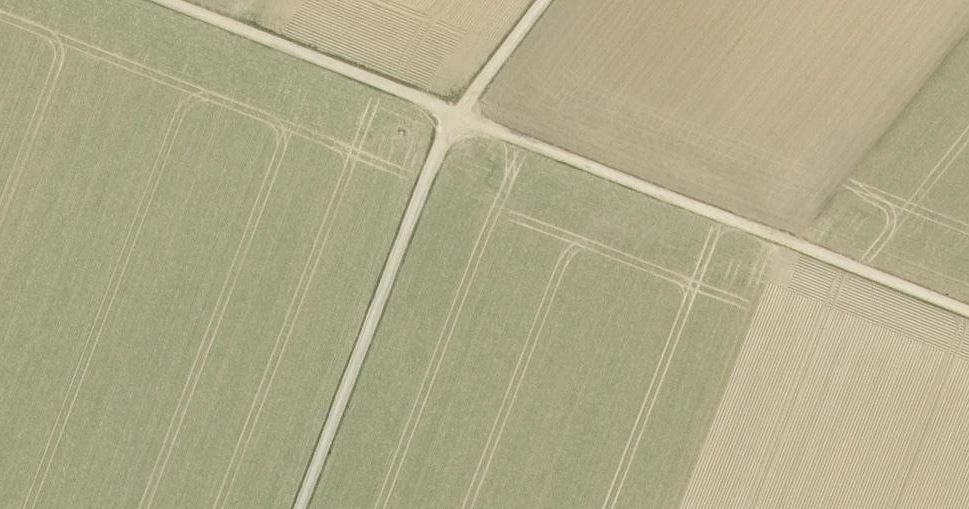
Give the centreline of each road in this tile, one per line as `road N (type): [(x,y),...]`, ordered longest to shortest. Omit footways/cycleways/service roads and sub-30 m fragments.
road 1 (track): [(161,0),(968,313)]
road 2 (track): [(546,0),(435,155),(299,508)]

